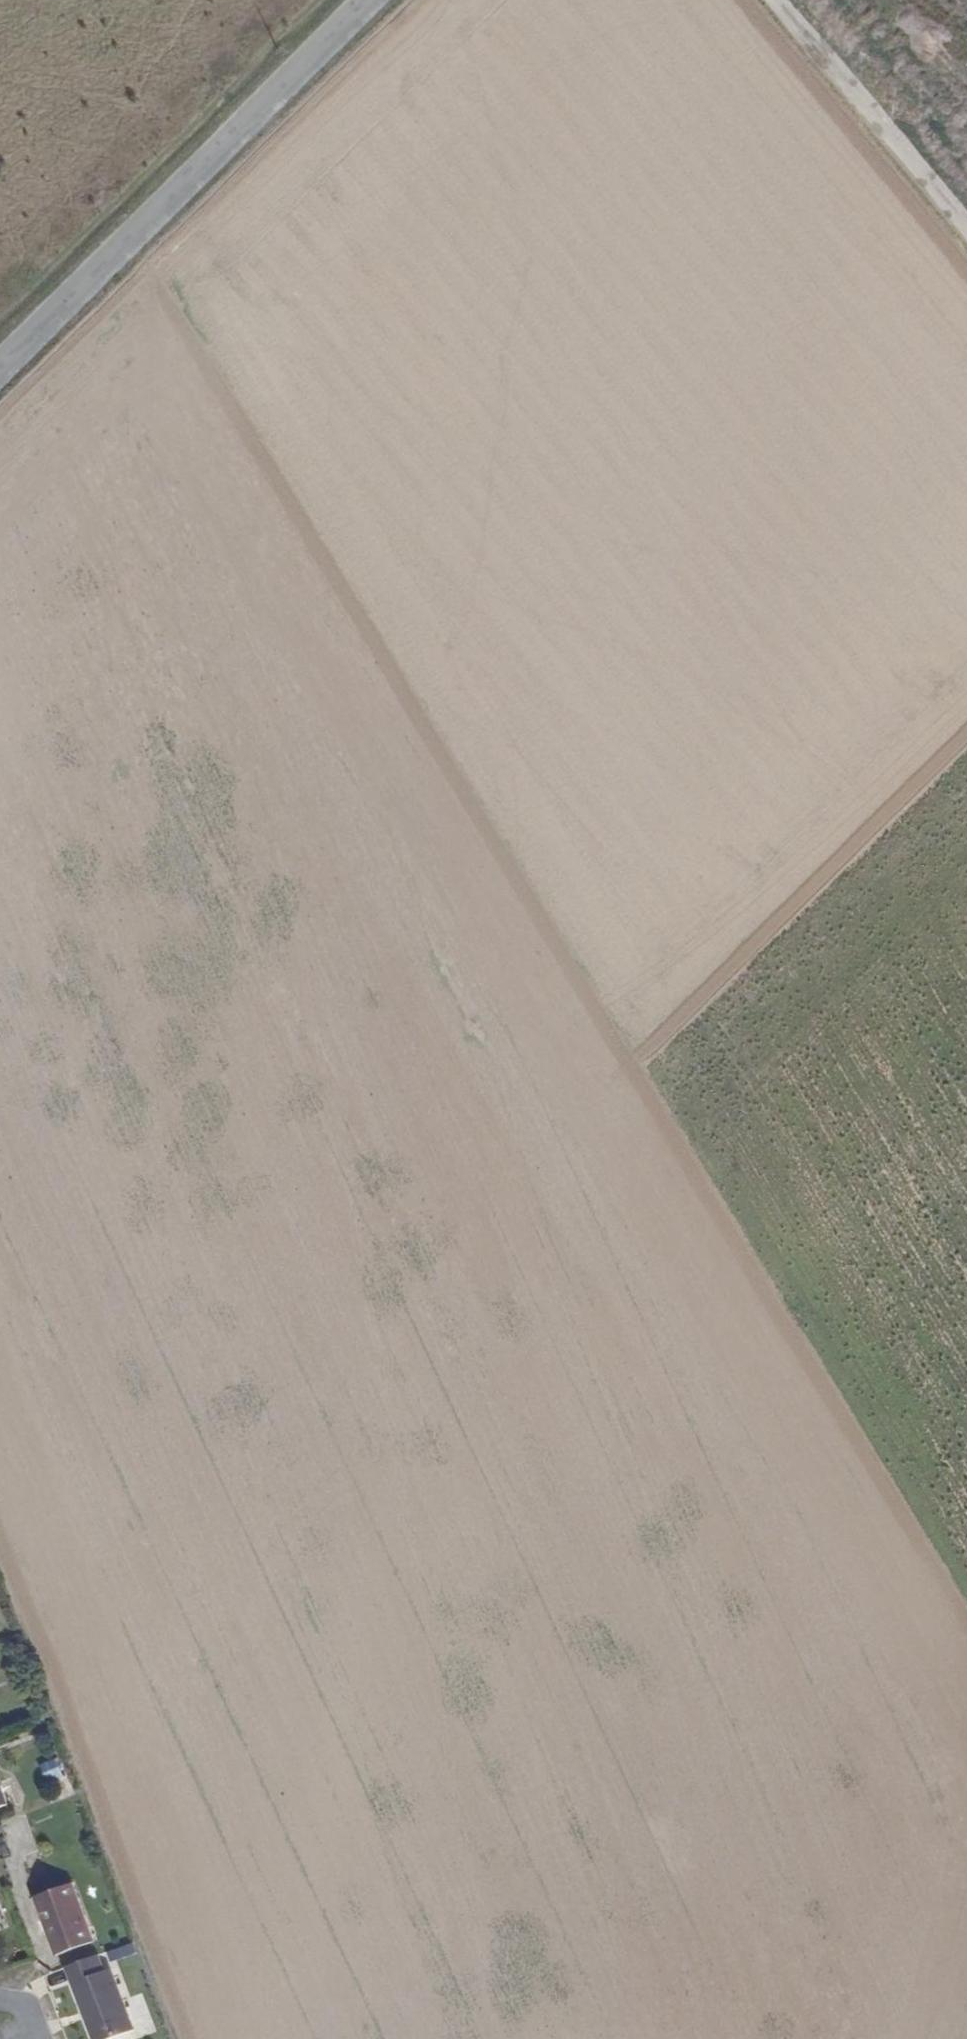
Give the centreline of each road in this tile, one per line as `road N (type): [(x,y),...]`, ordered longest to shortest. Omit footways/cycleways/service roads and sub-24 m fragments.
road 1 (unclassified): [(0,369),(366,0)]
road 2 (track): [(778,0),(966,224)]

